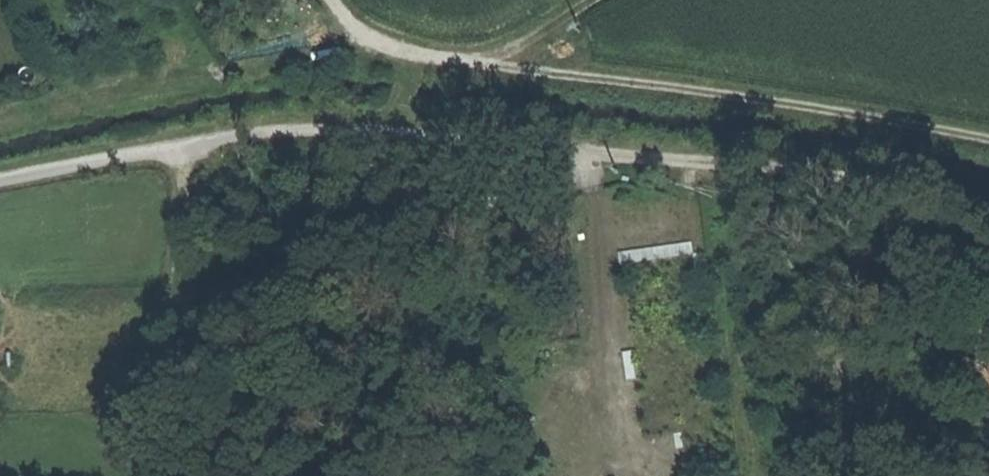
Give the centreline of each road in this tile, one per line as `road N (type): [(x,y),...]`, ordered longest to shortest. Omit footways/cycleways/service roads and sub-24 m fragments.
road 1 (track): [(988,206),(604,148),(341,128),(235,139),(0,181)]
road 2 (track): [(332,0),(372,44),(421,59),(930,125),(988,140)]
road 3 (track): [(588,0),(480,65)]

